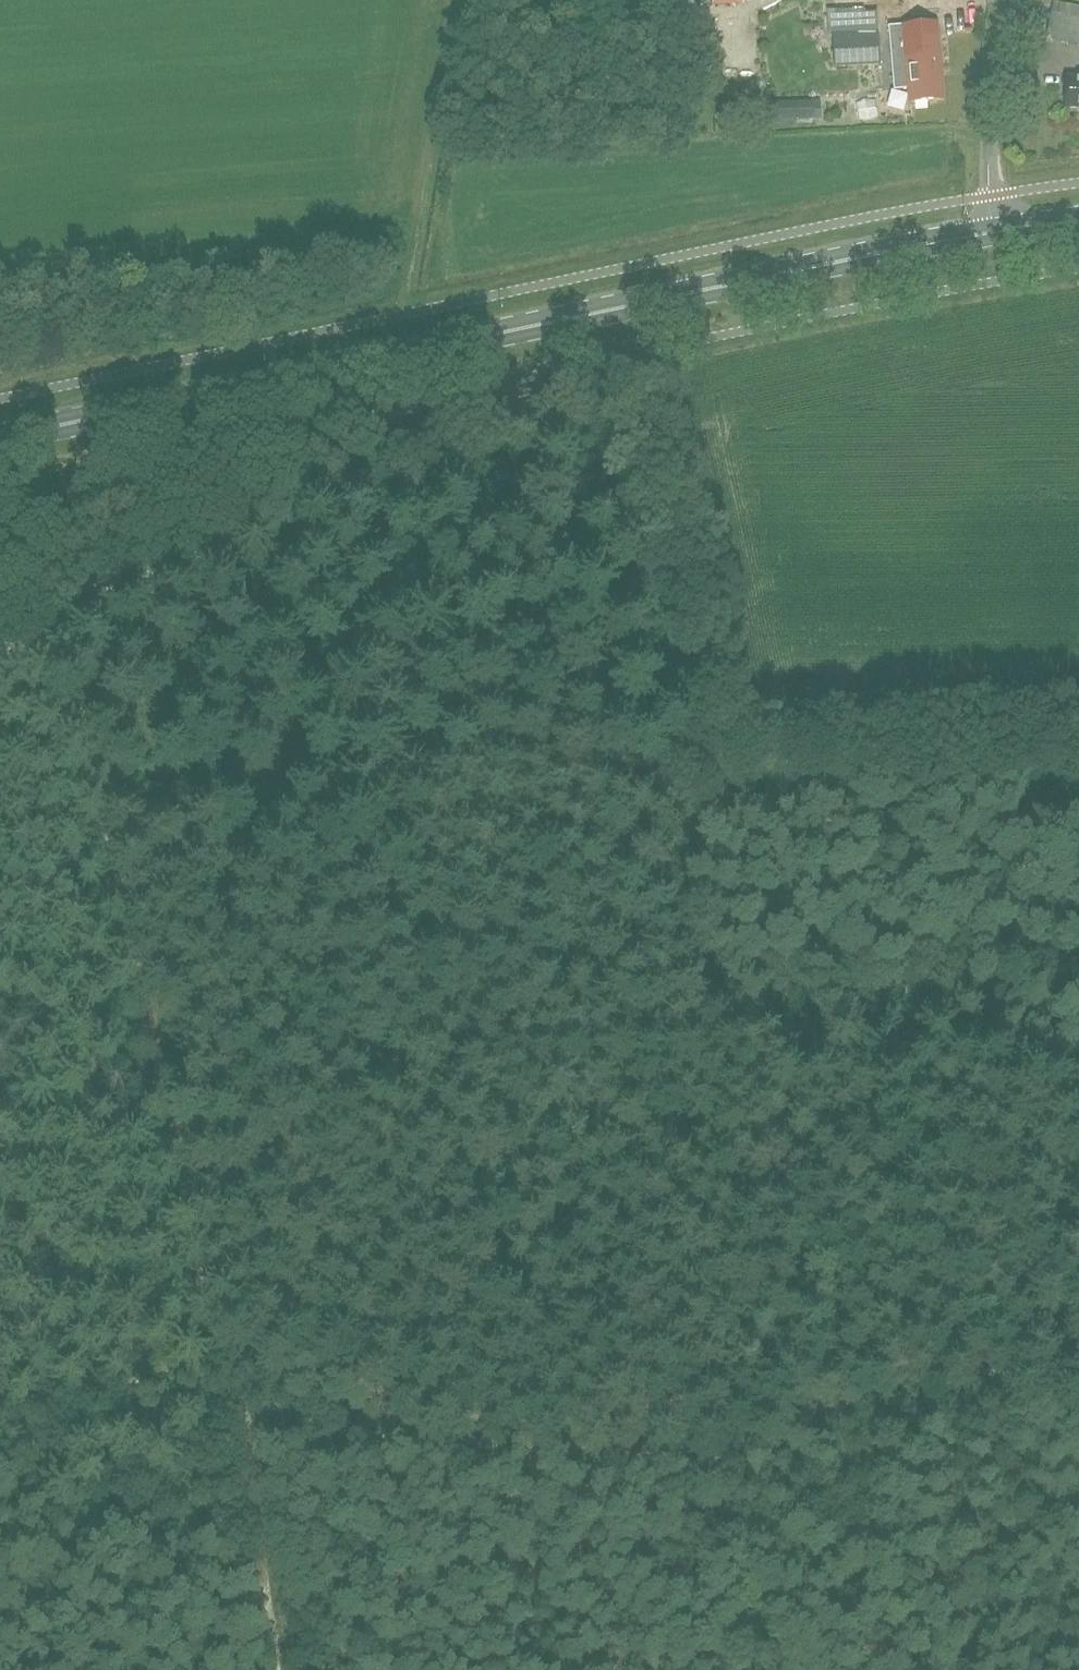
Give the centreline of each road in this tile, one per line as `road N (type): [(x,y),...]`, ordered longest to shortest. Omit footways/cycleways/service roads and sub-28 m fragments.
road 1 (primary): [(0,438),(1003,229)]
road 2 (track): [(276,379),(290,467),(271,509),(62,619)]
road 3 (unclassified): [(1003,229),(989,142),(1012,0)]

